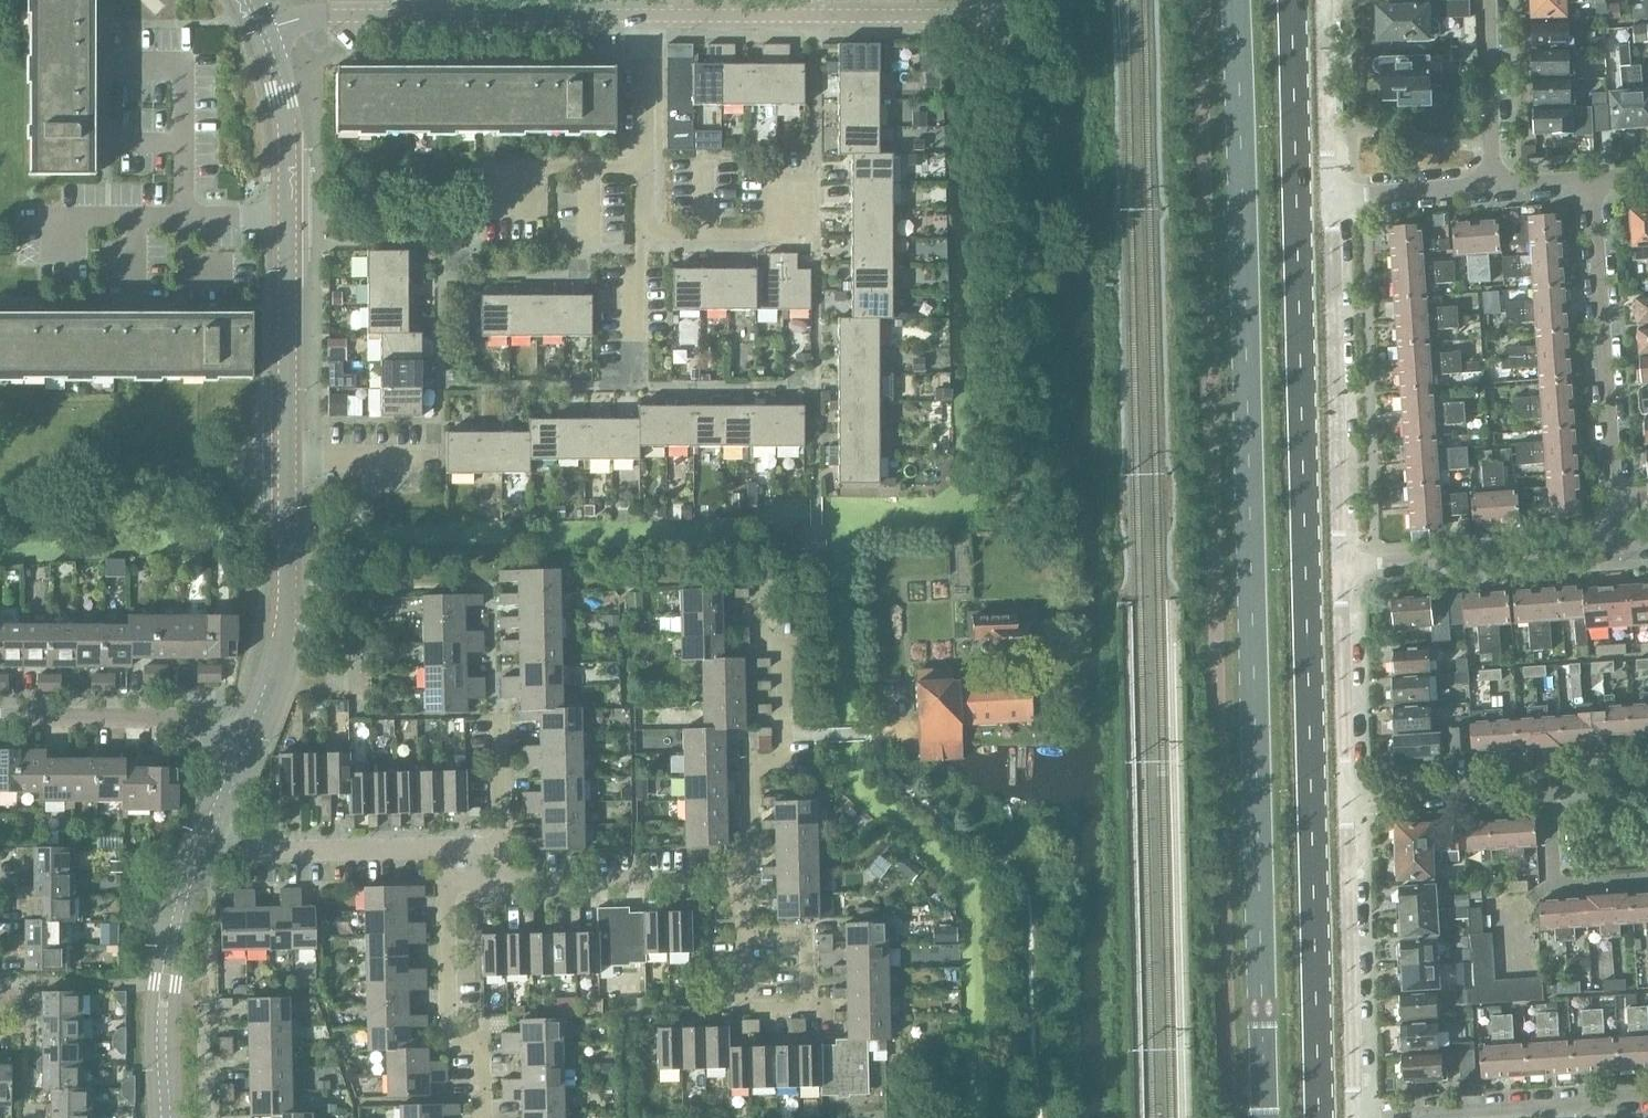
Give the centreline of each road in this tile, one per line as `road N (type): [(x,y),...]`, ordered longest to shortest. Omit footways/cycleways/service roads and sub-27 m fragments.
road 1 (primary): [(1239,0),(1269,1117)]
road 2 (primary): [(1319,1117),(1291,0)]
road 3 (track): [(990,3),(1013,168),(1019,524)]
road 4 (tertiary): [(247,748),(288,635),(290,235)]
road 5 (residential): [(262,30),(327,16),(656,16)]
road 6 (residential): [(1342,565),(1332,196)]
road 7 (unclassified): [(1621,548),(1591,184)]
road 8 (residential): [(656,16),(966,15),(990,3)]
road 9 (residential): [(752,883),(752,769),(788,768),(787,656),(774,639),(771,588)]
road 10 (residential): [(1353,1117),(1345,796)]
road 11 (tertiary): [(168,1117),(165,984),(212,829)]
road 12 (residential): [(1353,1117),(1647,1097)]
road 13 (residential): [(1342,565),(1621,548)]
road 14 (residential): [(247,748),(195,721),(0,721)]
road 15 (residential): [(508,886),(752,883)]
road 16 (residential): [(451,852),(273,853),(212,829)]
road 17 (residential): [(485,1117),(484,1069),(452,1033),(452,887)]
road 18 (residential): [(1345,796),(1342,565)]
road 19 (residential): [(656,240),(656,16)]
road 20 (tertiary): [(290,235),(288,125),(262,30)]
road 21 (residential): [(1547,782),(1345,796)]
road 22 (unclassified): [(1547,782),(1555,886),(1647,879)]
road 23 (residential): [(1332,196),(1325,0)]
road 24 (residential): [(1489,0),(1494,185)]
road 25 (residential): [(753,933),(810,933),(811,1005),(755,1006)]
road 26 (residential): [(656,240),(820,240)]
road 27 (residential): [(1332,196),(1494,185)]
road 28 (residential): [(191,236),(190,80)]
road 29 (residential): [(634,379),(635,269),(656,240)]
road 30 (residential): [(47,235),(191,236)]
road 31 (residential): [(498,851),(495,718)]

